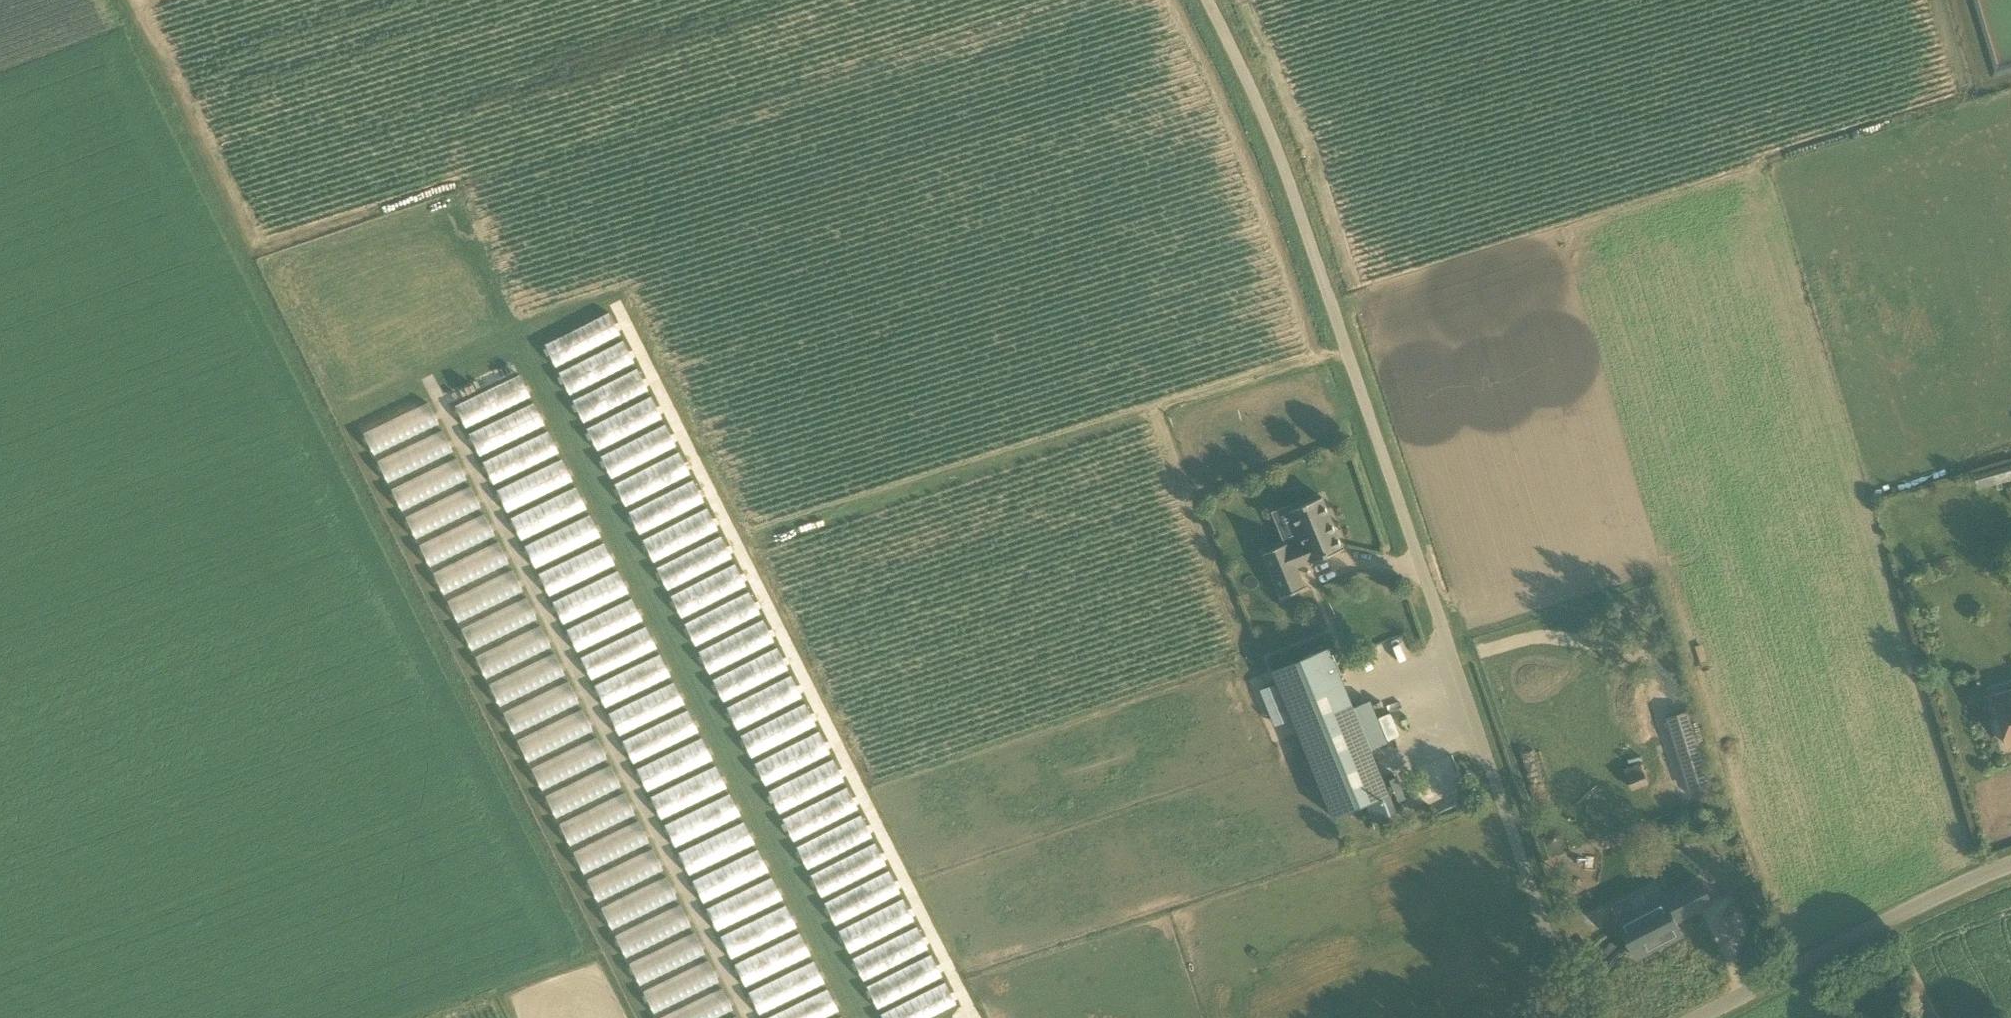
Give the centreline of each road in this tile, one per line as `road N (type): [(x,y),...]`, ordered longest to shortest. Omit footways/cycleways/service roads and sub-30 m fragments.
road 1 (unclassified): [(1573,1017),(1303,222),(1205,0)]
road 2 (unclassified): [(1693,1017),(2010,868)]

